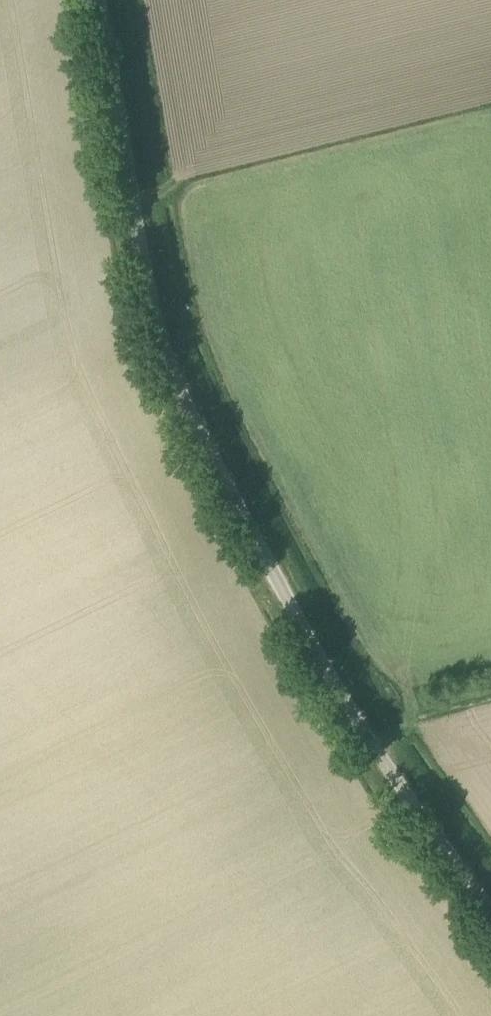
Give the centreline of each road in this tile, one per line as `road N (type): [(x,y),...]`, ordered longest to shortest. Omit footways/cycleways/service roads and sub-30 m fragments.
road 1 (unclassified): [(490,933),(341,704),(177,399),(149,329),(97,0)]

